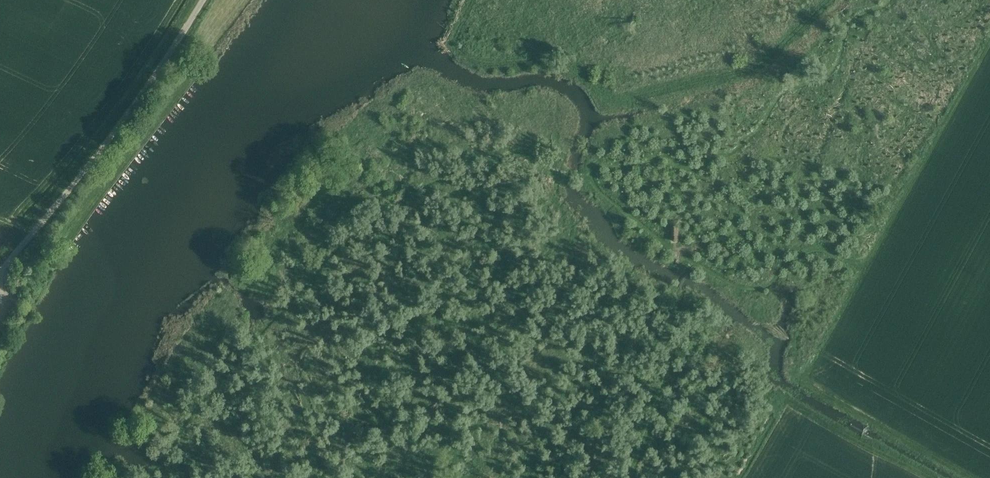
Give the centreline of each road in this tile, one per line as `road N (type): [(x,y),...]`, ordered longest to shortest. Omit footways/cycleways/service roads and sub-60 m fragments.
road 1 (unclassified): [(0,260),(134,96),(199,0)]
road 2 (track): [(871,268),(989,47)]

